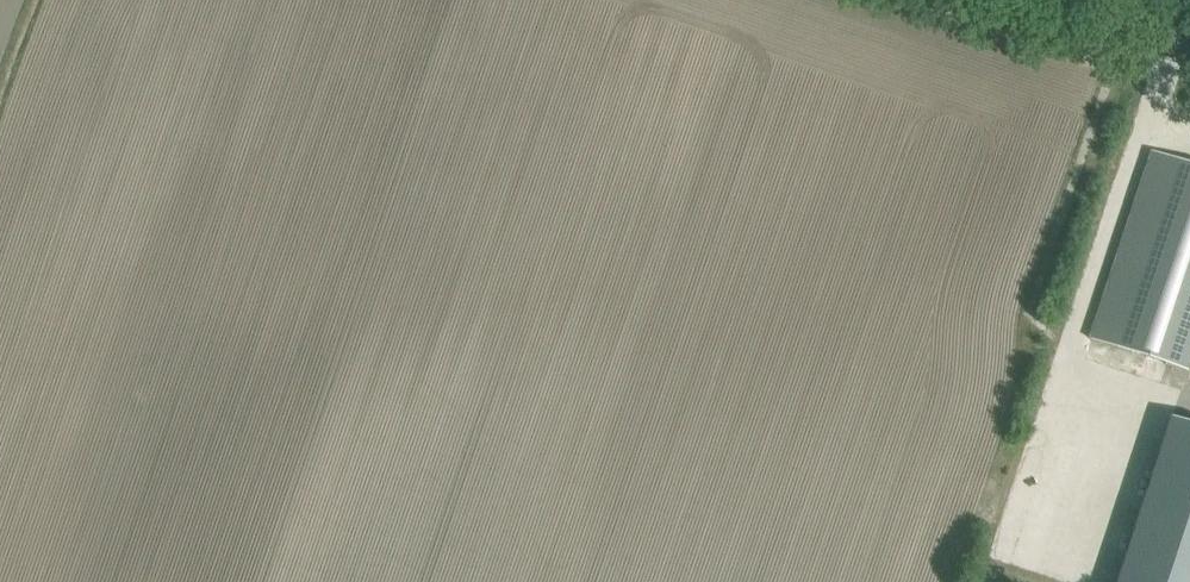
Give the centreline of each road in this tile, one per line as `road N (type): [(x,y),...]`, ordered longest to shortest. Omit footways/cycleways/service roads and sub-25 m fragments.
road 1 (tertiary): [(1043,0),(1189,49)]

